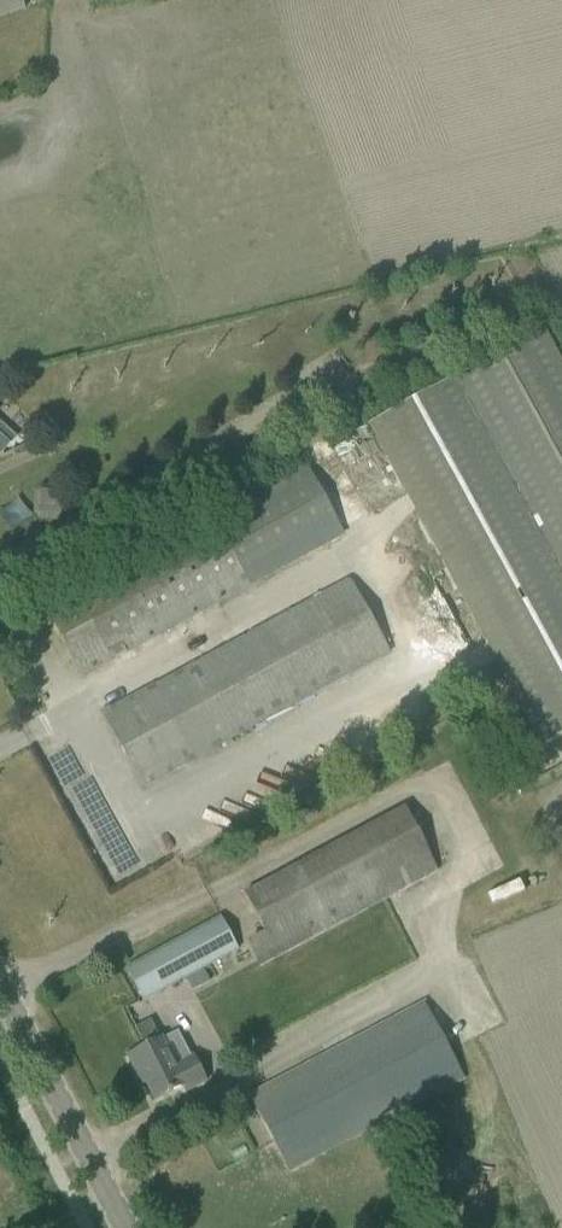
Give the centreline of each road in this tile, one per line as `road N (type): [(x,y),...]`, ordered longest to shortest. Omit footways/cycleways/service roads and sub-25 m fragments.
road 1 (tertiary): [(122,1227),(0,995)]

